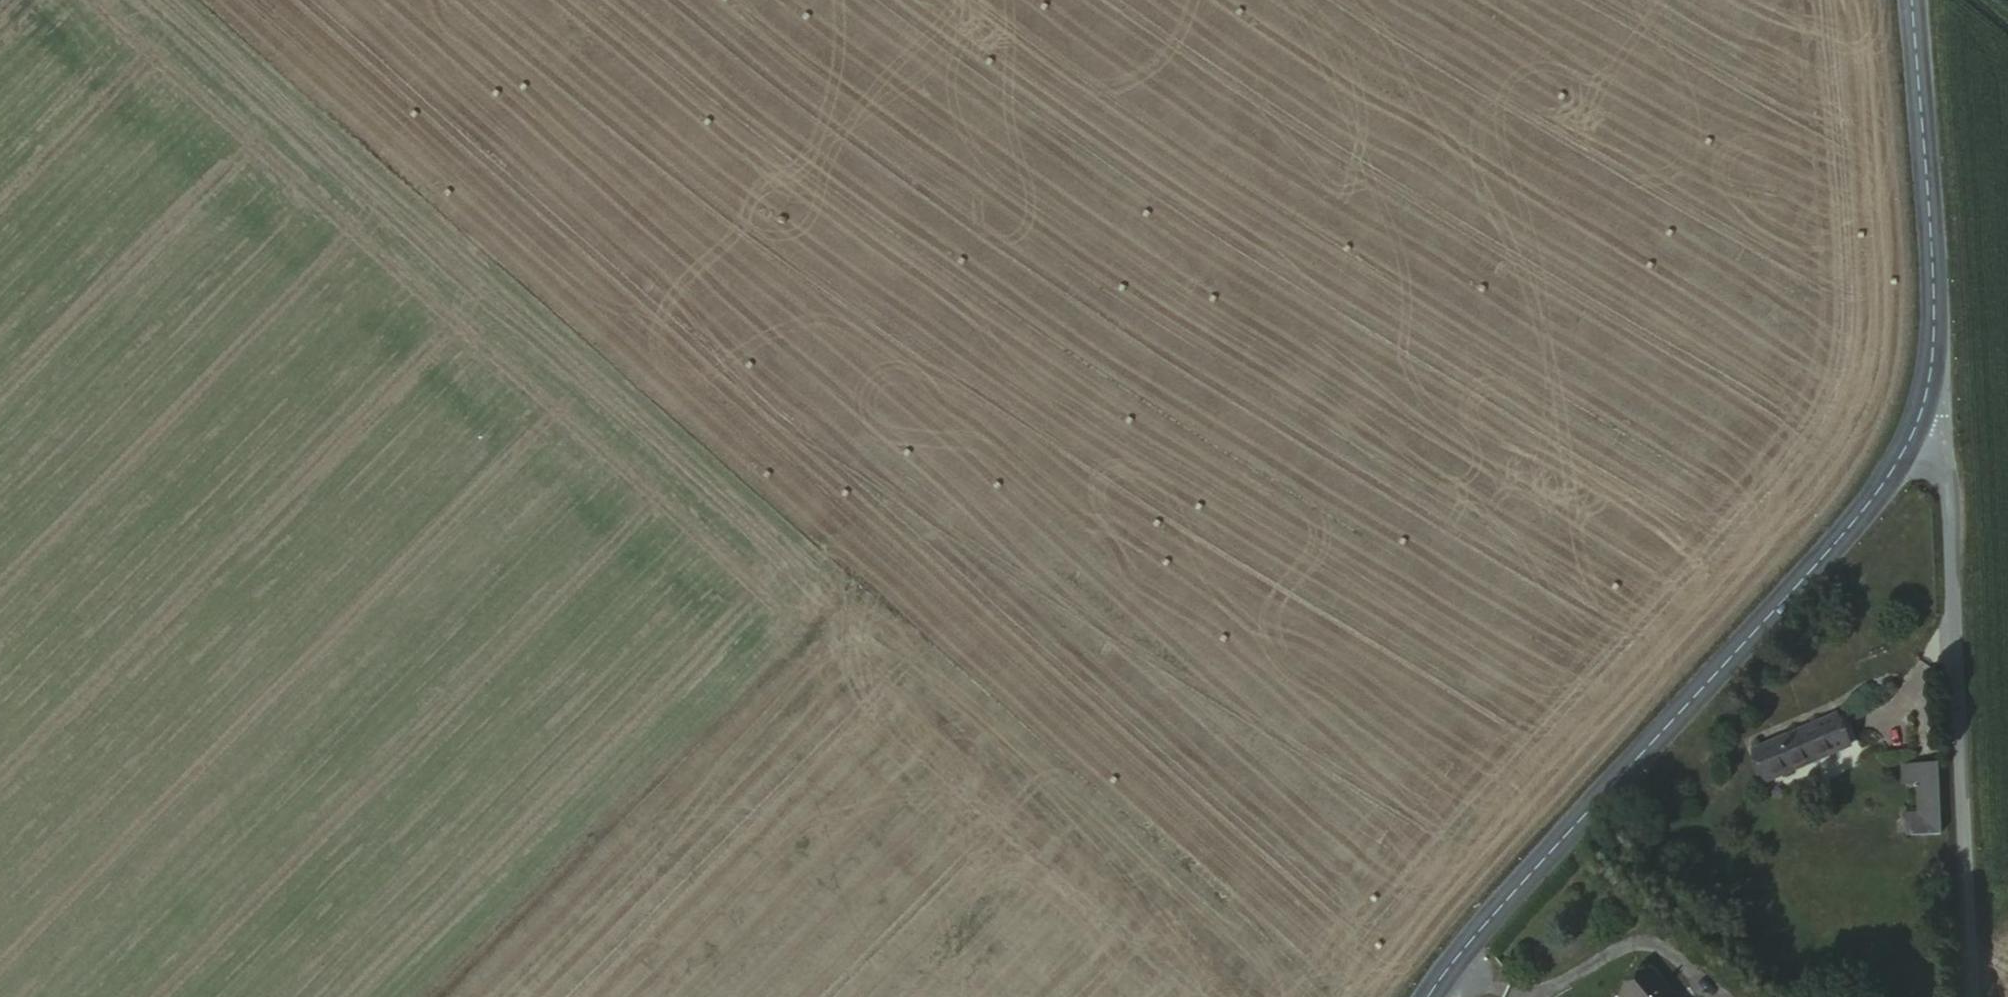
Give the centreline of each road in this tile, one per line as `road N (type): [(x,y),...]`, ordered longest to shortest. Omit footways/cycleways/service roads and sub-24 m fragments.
road 1 (tertiary): [(1427,996),(1913,459),(1937,396)]
road 2 (unclassified): [(1937,396),(1970,996)]
road 3 (tertiary): [(1937,396),(1906,0)]

